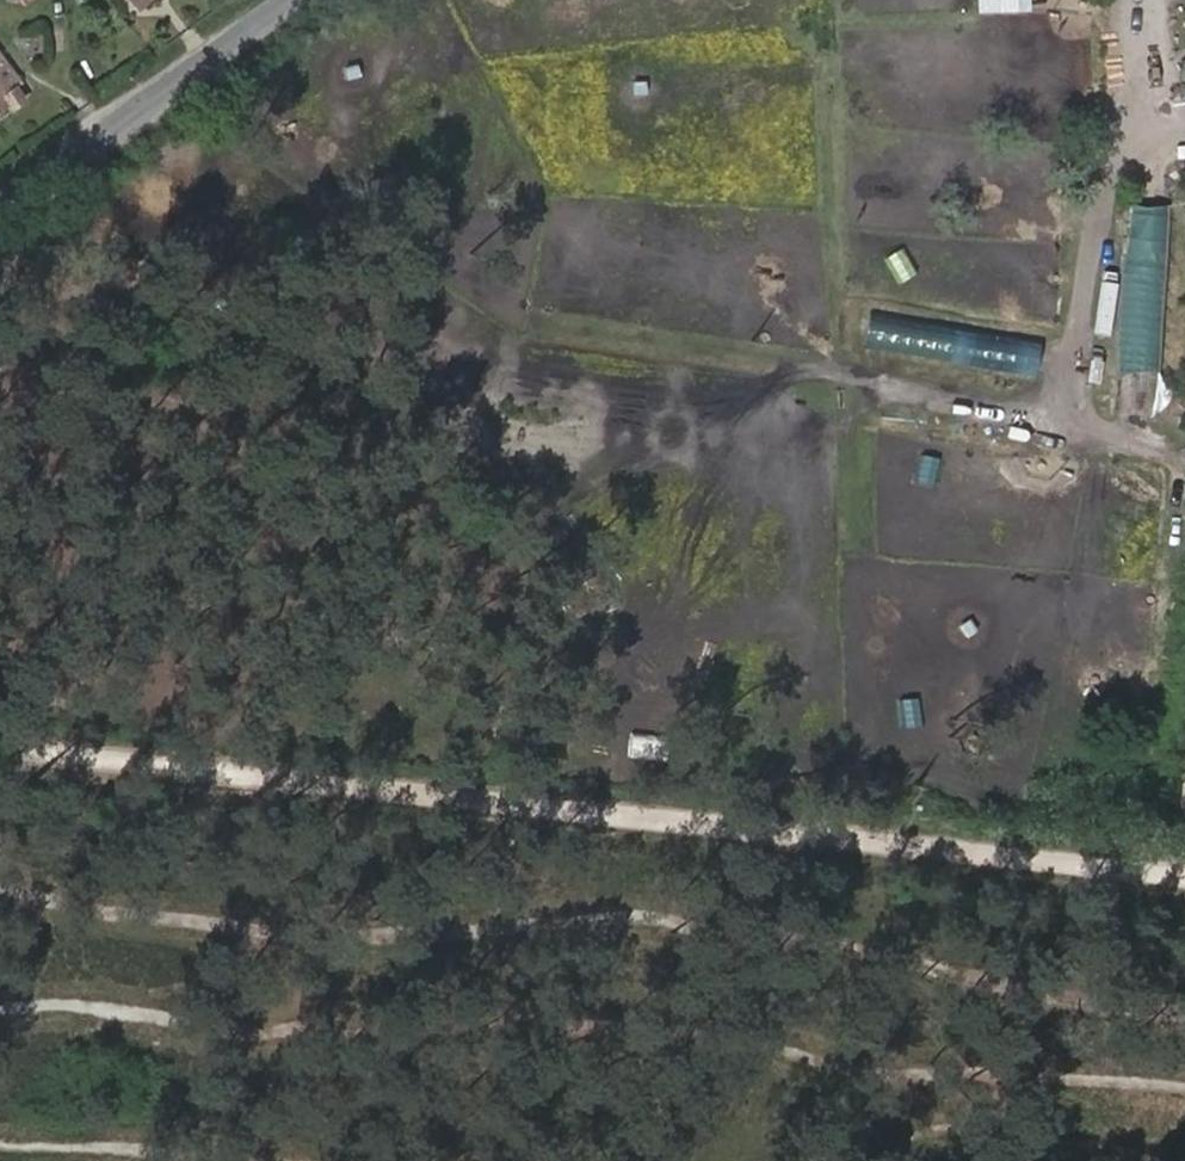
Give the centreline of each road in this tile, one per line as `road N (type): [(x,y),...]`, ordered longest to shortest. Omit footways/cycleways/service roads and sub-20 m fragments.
road 1 (track): [(0,754),(1184,884)]
road 2 (residential): [(321,0),(0,239)]

